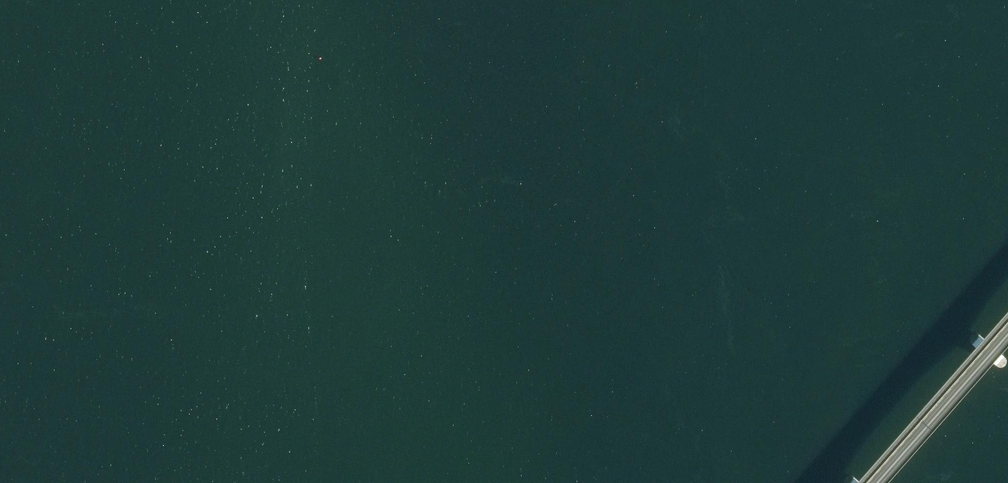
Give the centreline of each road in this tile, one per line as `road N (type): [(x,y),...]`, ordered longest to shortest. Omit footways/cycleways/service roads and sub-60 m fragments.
road 1 (primary): [(875,482),(1007,332)]

